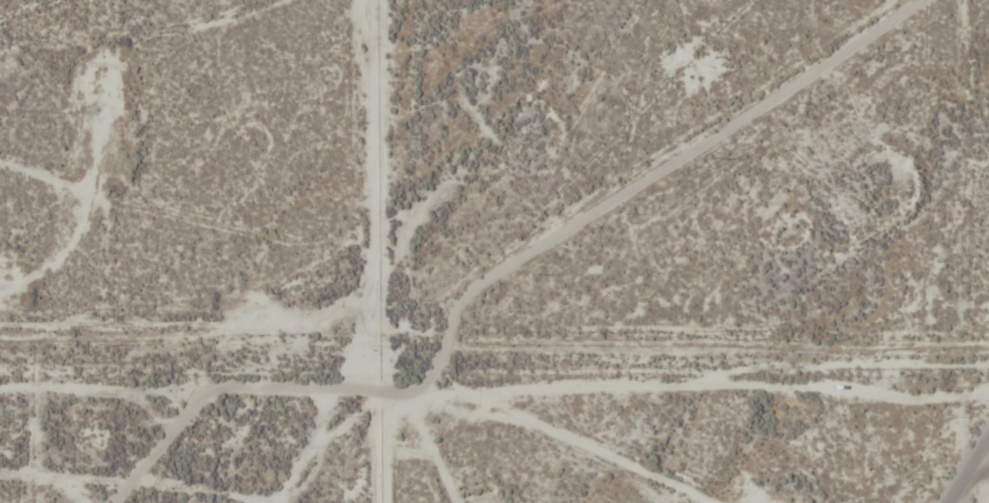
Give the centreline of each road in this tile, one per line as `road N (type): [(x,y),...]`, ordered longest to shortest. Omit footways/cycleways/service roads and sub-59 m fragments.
road 1 (residential): [(988,363),(753,366),(697,384),(534,394),(0,385)]

